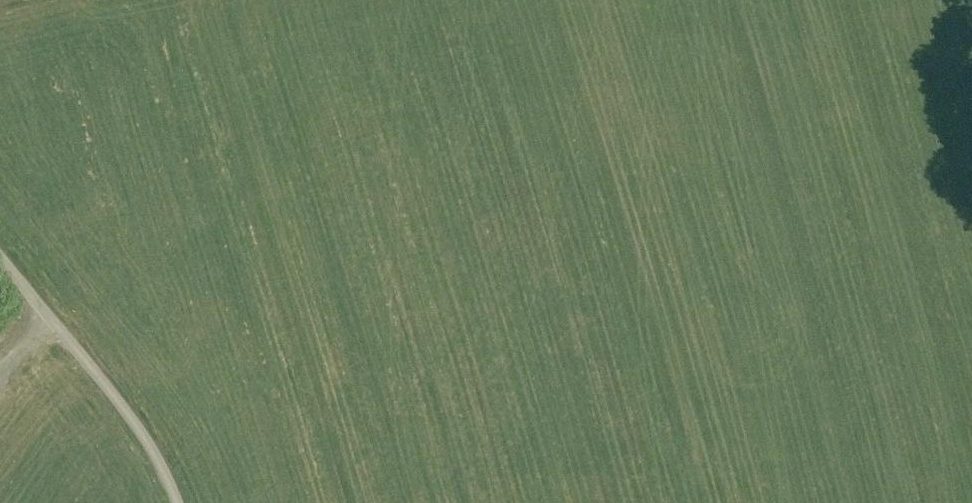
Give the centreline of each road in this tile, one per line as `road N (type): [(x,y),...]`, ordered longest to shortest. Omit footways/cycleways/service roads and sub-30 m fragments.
road 1 (unclassified): [(179,502),(122,402),(0,257)]

